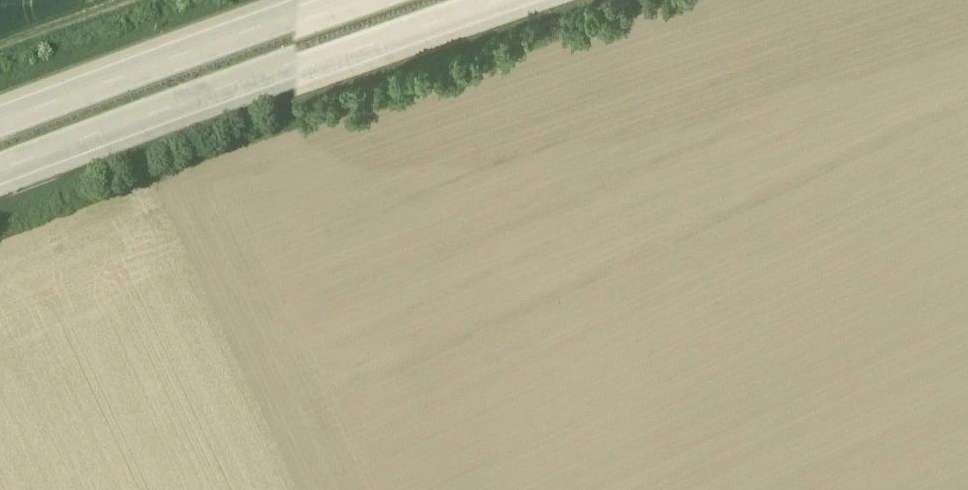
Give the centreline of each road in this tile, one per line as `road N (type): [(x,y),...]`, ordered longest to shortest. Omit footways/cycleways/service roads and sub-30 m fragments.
road 1 (motorway): [(0,180),(507,0)]
road 2 (motorway): [(358,0),(0,128)]
road 3 (track): [(305,489),(160,190)]
road 4 (track): [(119,0),(0,41)]

